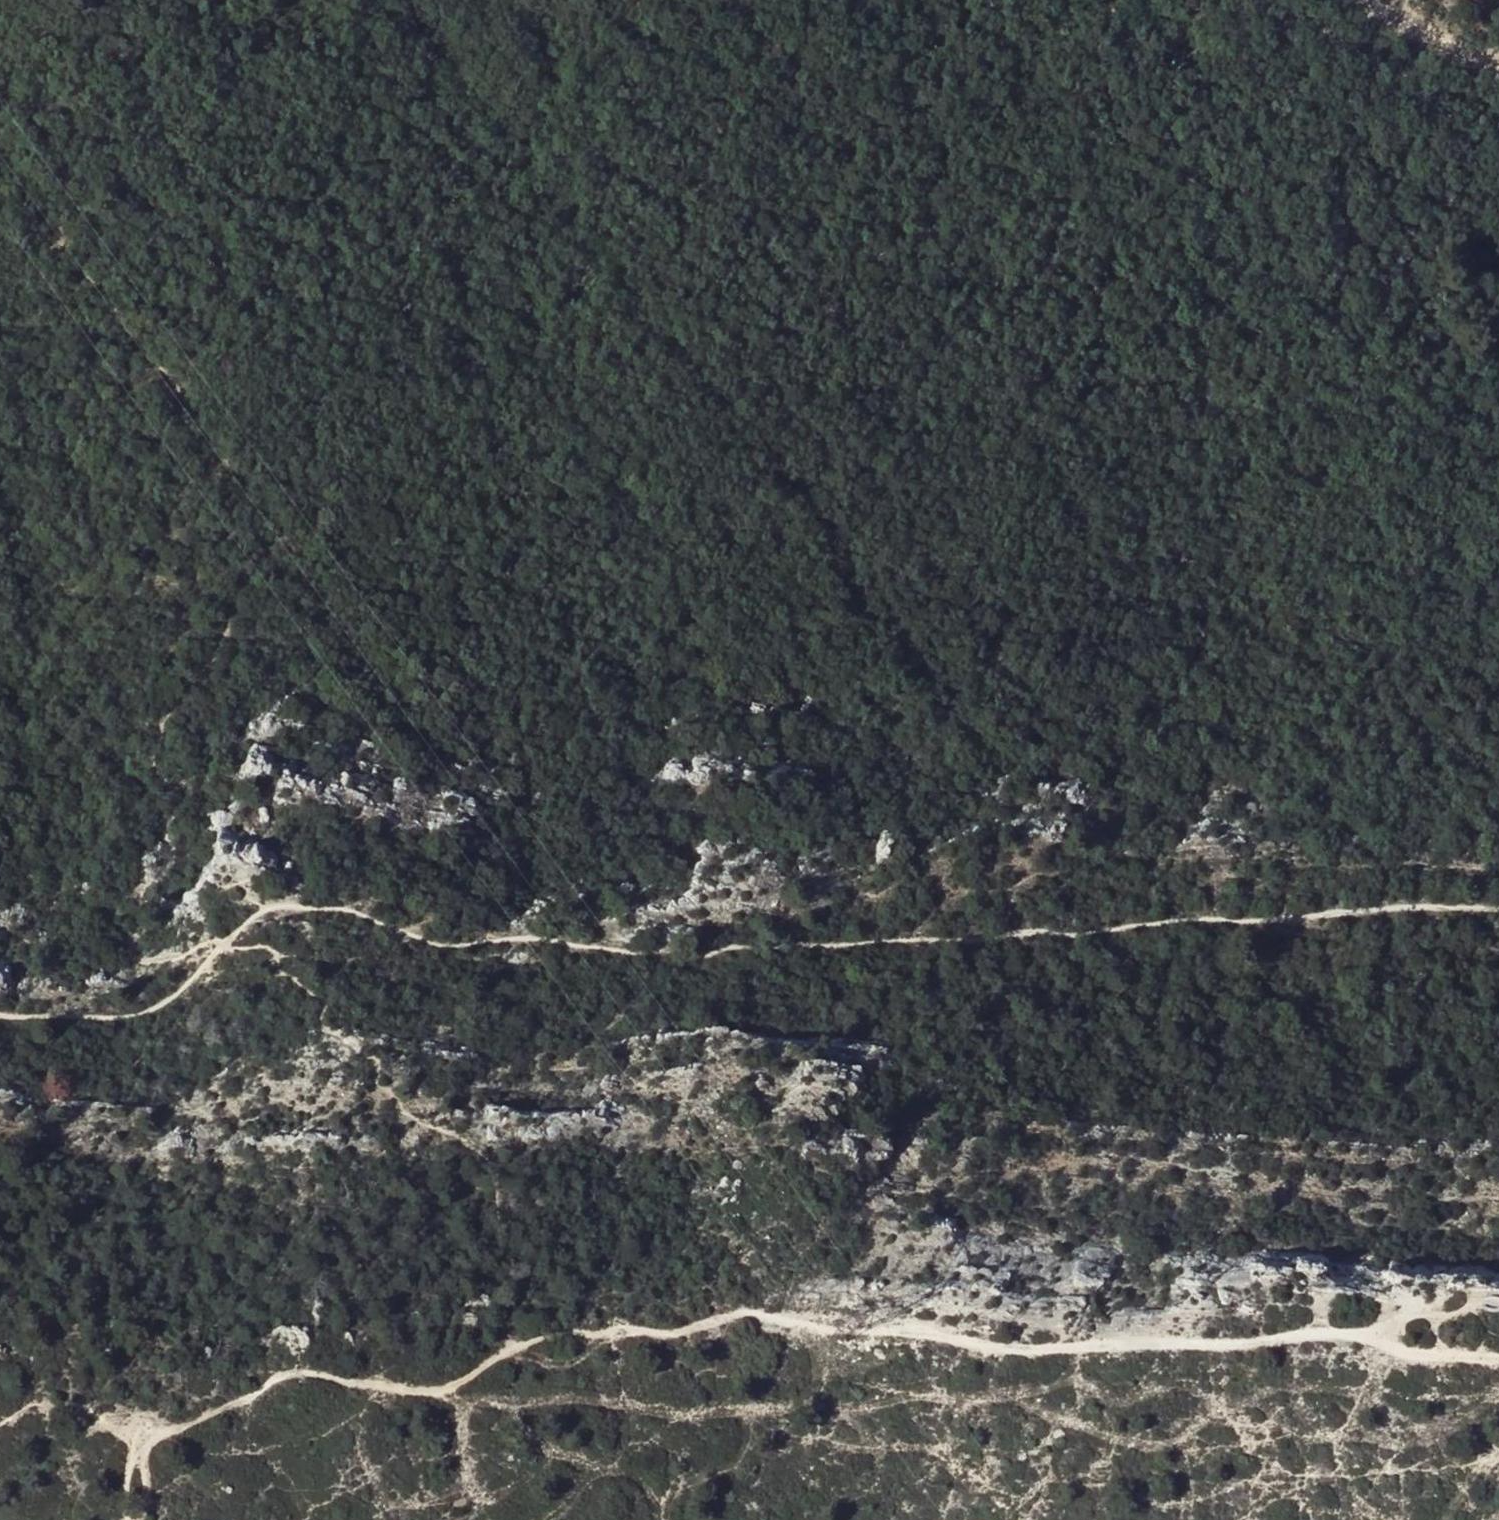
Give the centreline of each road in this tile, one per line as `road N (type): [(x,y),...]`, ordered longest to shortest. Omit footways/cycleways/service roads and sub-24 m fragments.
road 1 (track): [(135,1519),(149,1496),(147,1445),(160,1430),(309,1372),(448,1388),(518,1342),(558,1330),(670,1332),(737,1316),(1013,1338),(1336,1334),(1498,1356)]
road 2 (track): [(1383,0),(1498,63)]

